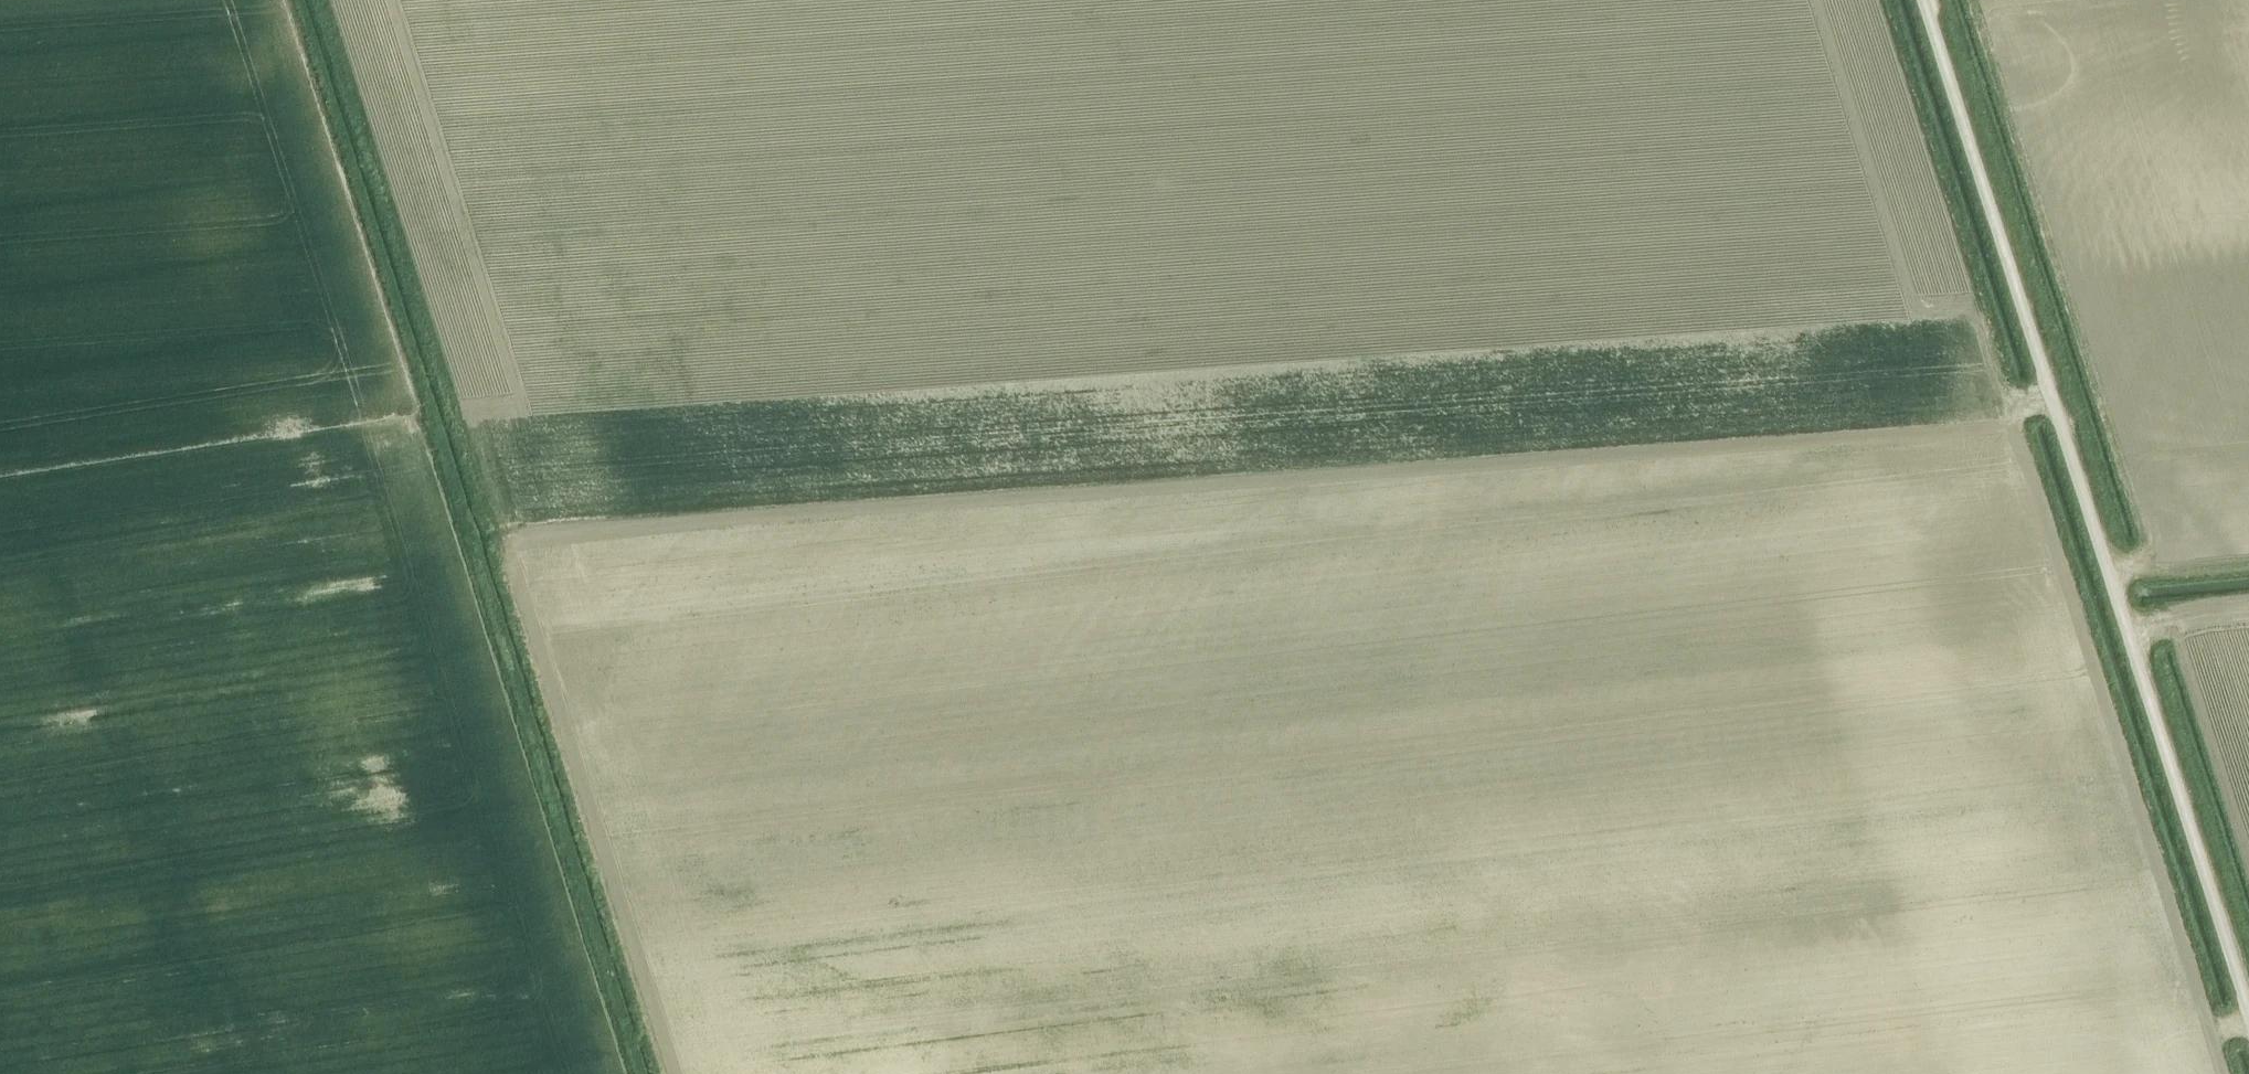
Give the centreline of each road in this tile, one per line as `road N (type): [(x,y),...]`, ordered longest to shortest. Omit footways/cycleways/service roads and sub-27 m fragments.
road 1 (unclassified): [(2248,1009),(1924,0)]

